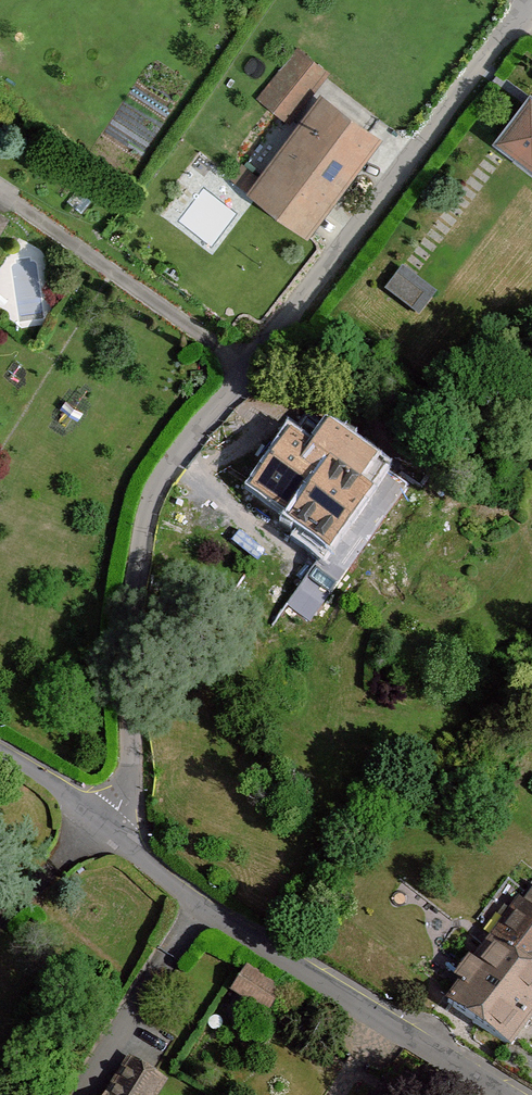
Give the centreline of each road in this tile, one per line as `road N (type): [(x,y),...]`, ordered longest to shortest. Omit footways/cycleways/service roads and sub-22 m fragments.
road 1 (residential): [(126,844),(148,524),(179,463),(531,2)]
road 2 (residential): [(126,844),(199,907),(503,1094)]
road 3 (residential): [(0,754),(126,844)]

